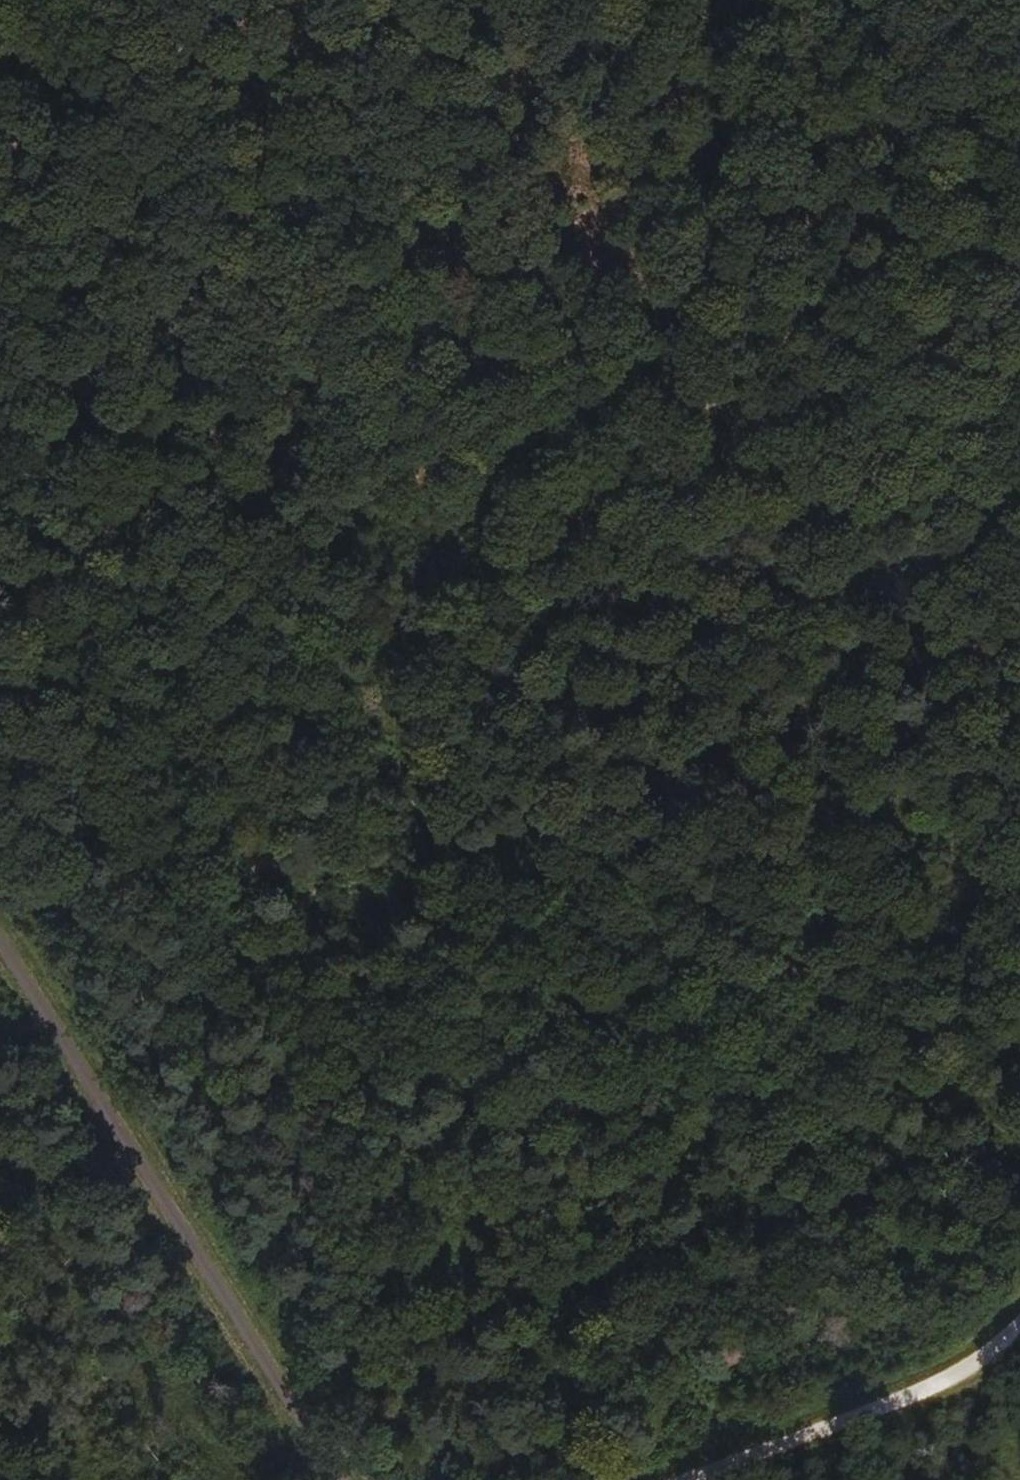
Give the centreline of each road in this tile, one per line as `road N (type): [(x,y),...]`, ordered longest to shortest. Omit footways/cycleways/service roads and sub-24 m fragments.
road 1 (unclassified): [(339,1479),(0,946)]
road 2 (track): [(679,1479),(945,1381),(1019,1321)]

